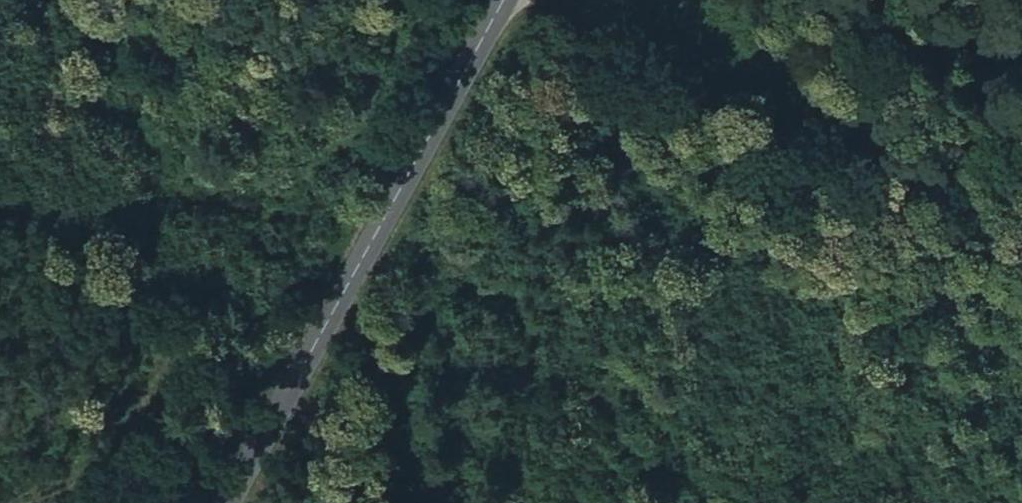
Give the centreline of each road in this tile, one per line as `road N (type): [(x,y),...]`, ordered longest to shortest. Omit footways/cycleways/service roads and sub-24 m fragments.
road 1 (tertiary): [(511,0),(232,502)]

